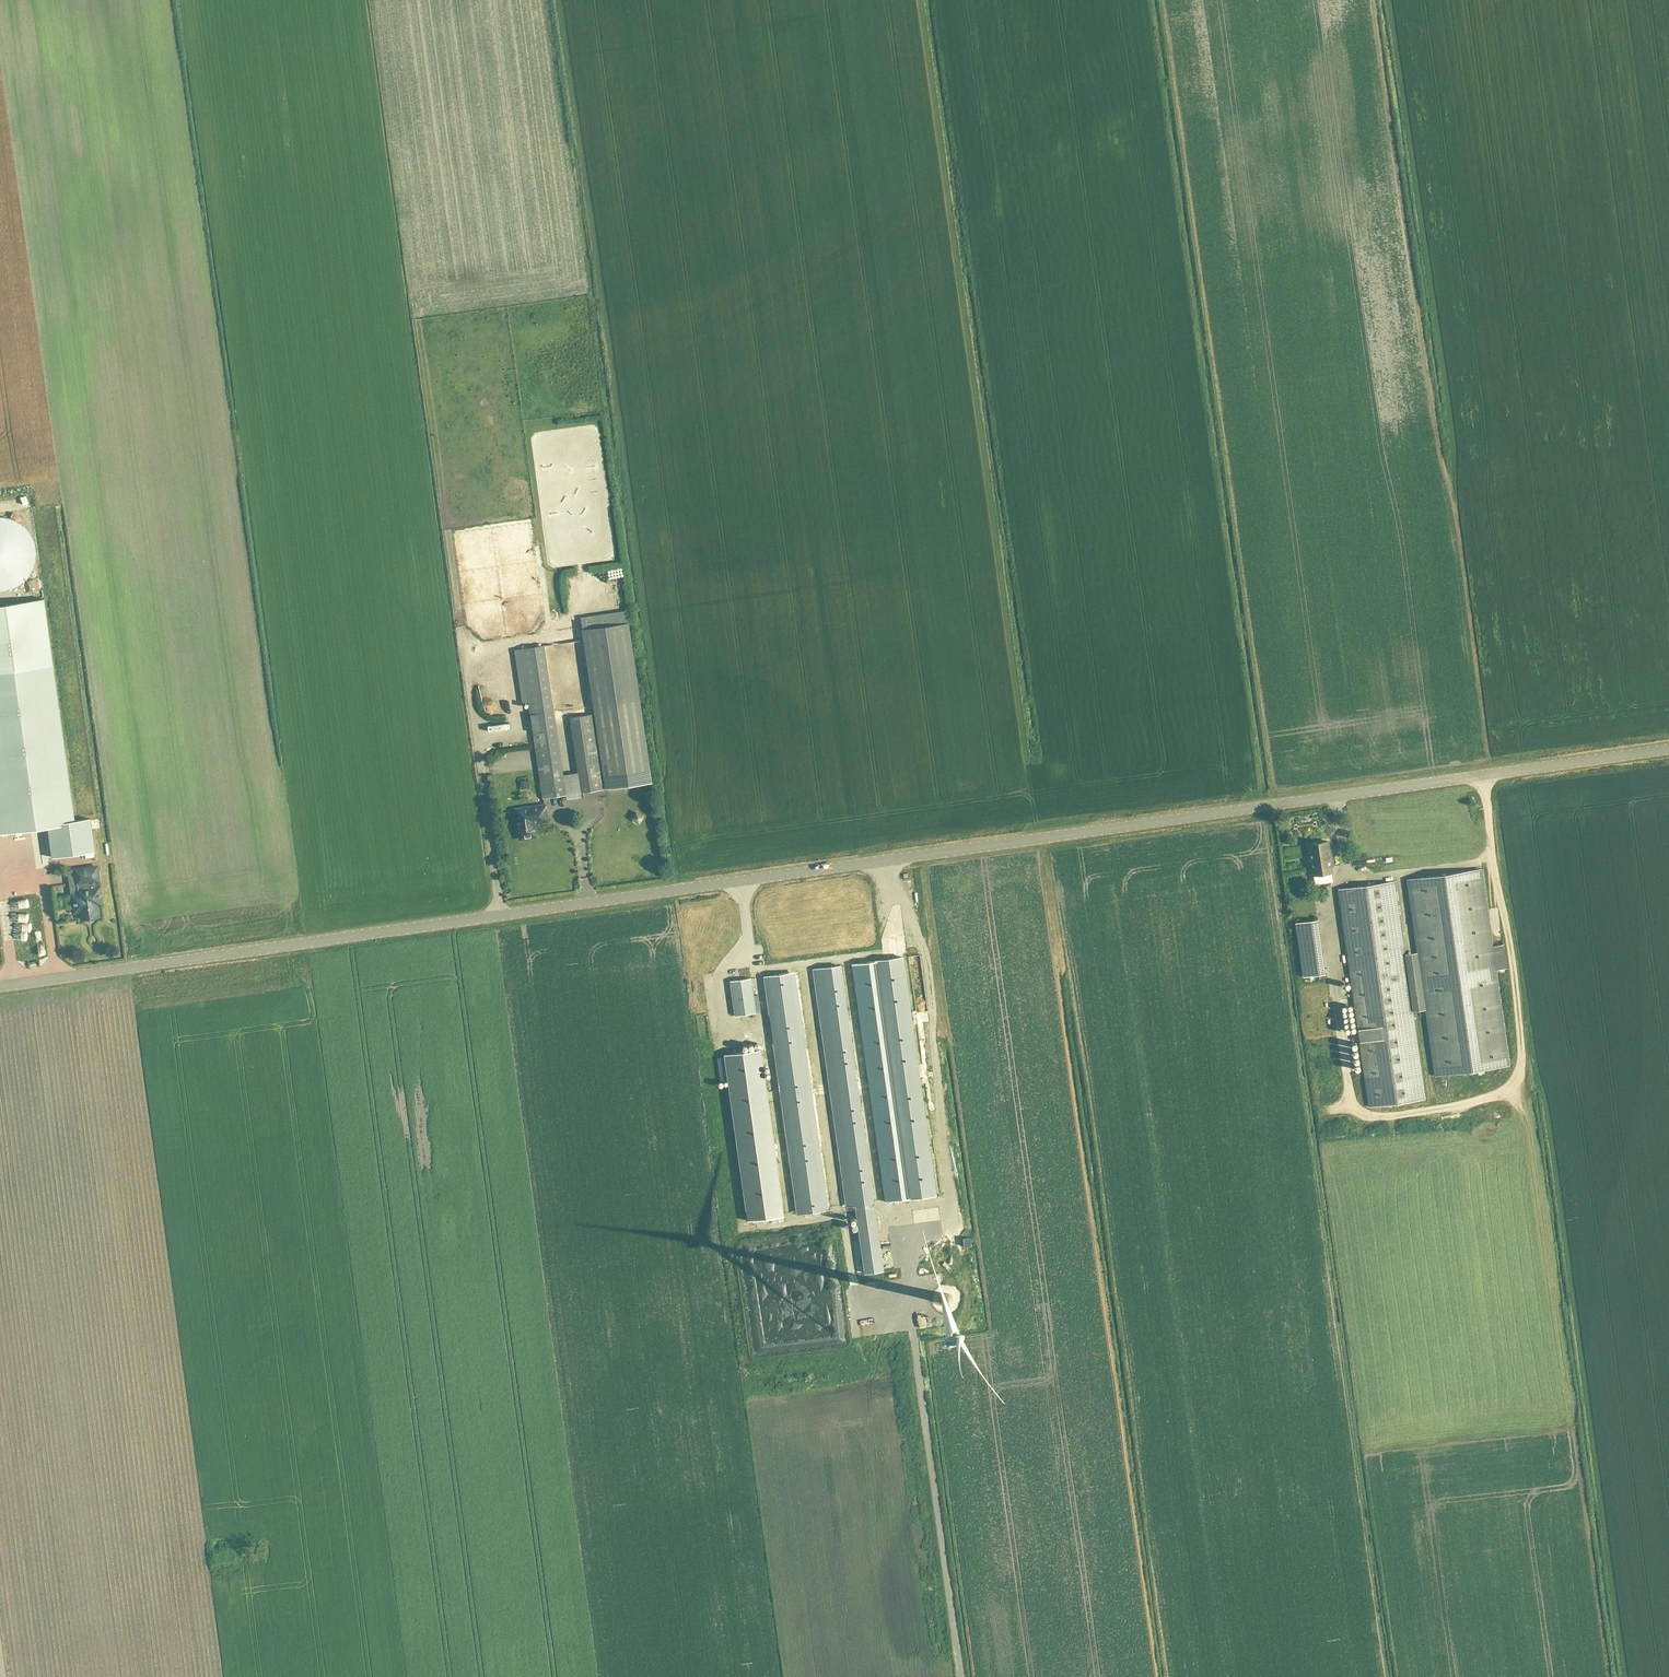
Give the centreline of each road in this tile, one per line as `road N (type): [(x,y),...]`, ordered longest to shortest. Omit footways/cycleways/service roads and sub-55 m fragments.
road 1 (unclassified): [(0,986),(1668,747)]

